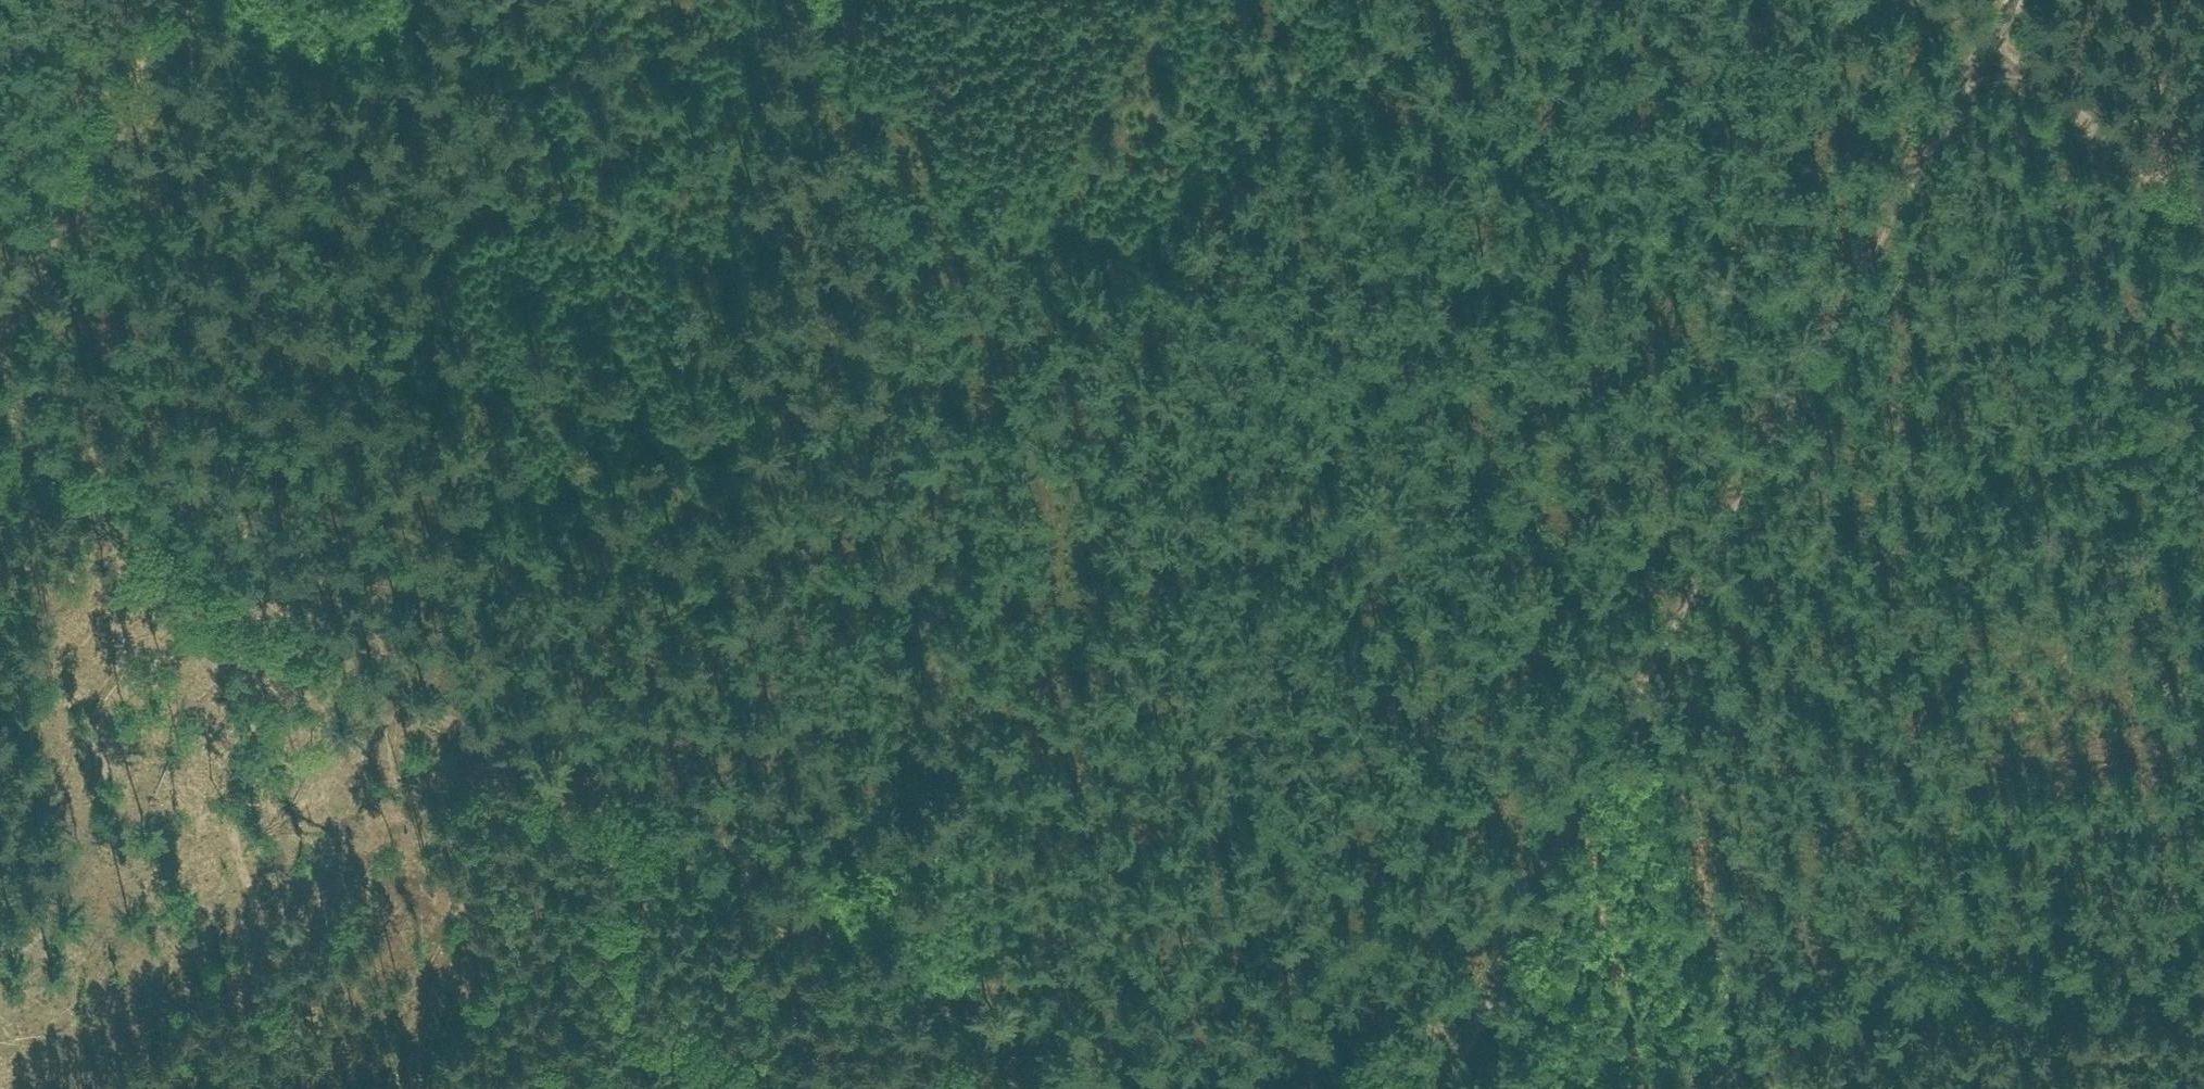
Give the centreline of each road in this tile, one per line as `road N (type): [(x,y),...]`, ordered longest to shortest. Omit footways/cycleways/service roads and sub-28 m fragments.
road 1 (track): [(1710,542),(1463,499),(919,107),(856,146),(1018,937),(1101,1088)]
road 2 (track): [(316,1088),(225,775),(295,639),(0,463)]
road 3 (track): [(1710,542),(1543,872),(1447,1088)]
road 4 (track): [(1988,37),(1710,542)]
road 5 (track): [(158,0),(0,277)]
road 6 (track): [(2203,211),(1988,37)]

